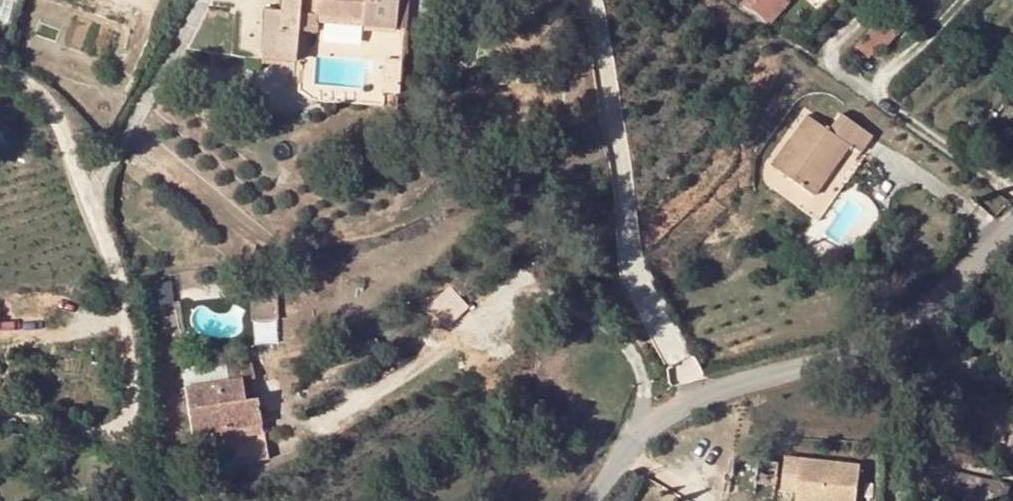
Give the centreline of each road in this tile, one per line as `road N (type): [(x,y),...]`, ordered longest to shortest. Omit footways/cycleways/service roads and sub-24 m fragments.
road 1 (residential): [(0,417),(108,431),(132,412),(134,397),(116,268),(56,114),(39,92),(0,67)]
road 2 (unclassified): [(592,500),(638,439),(670,412),(856,352),(909,317),(1012,219)]

